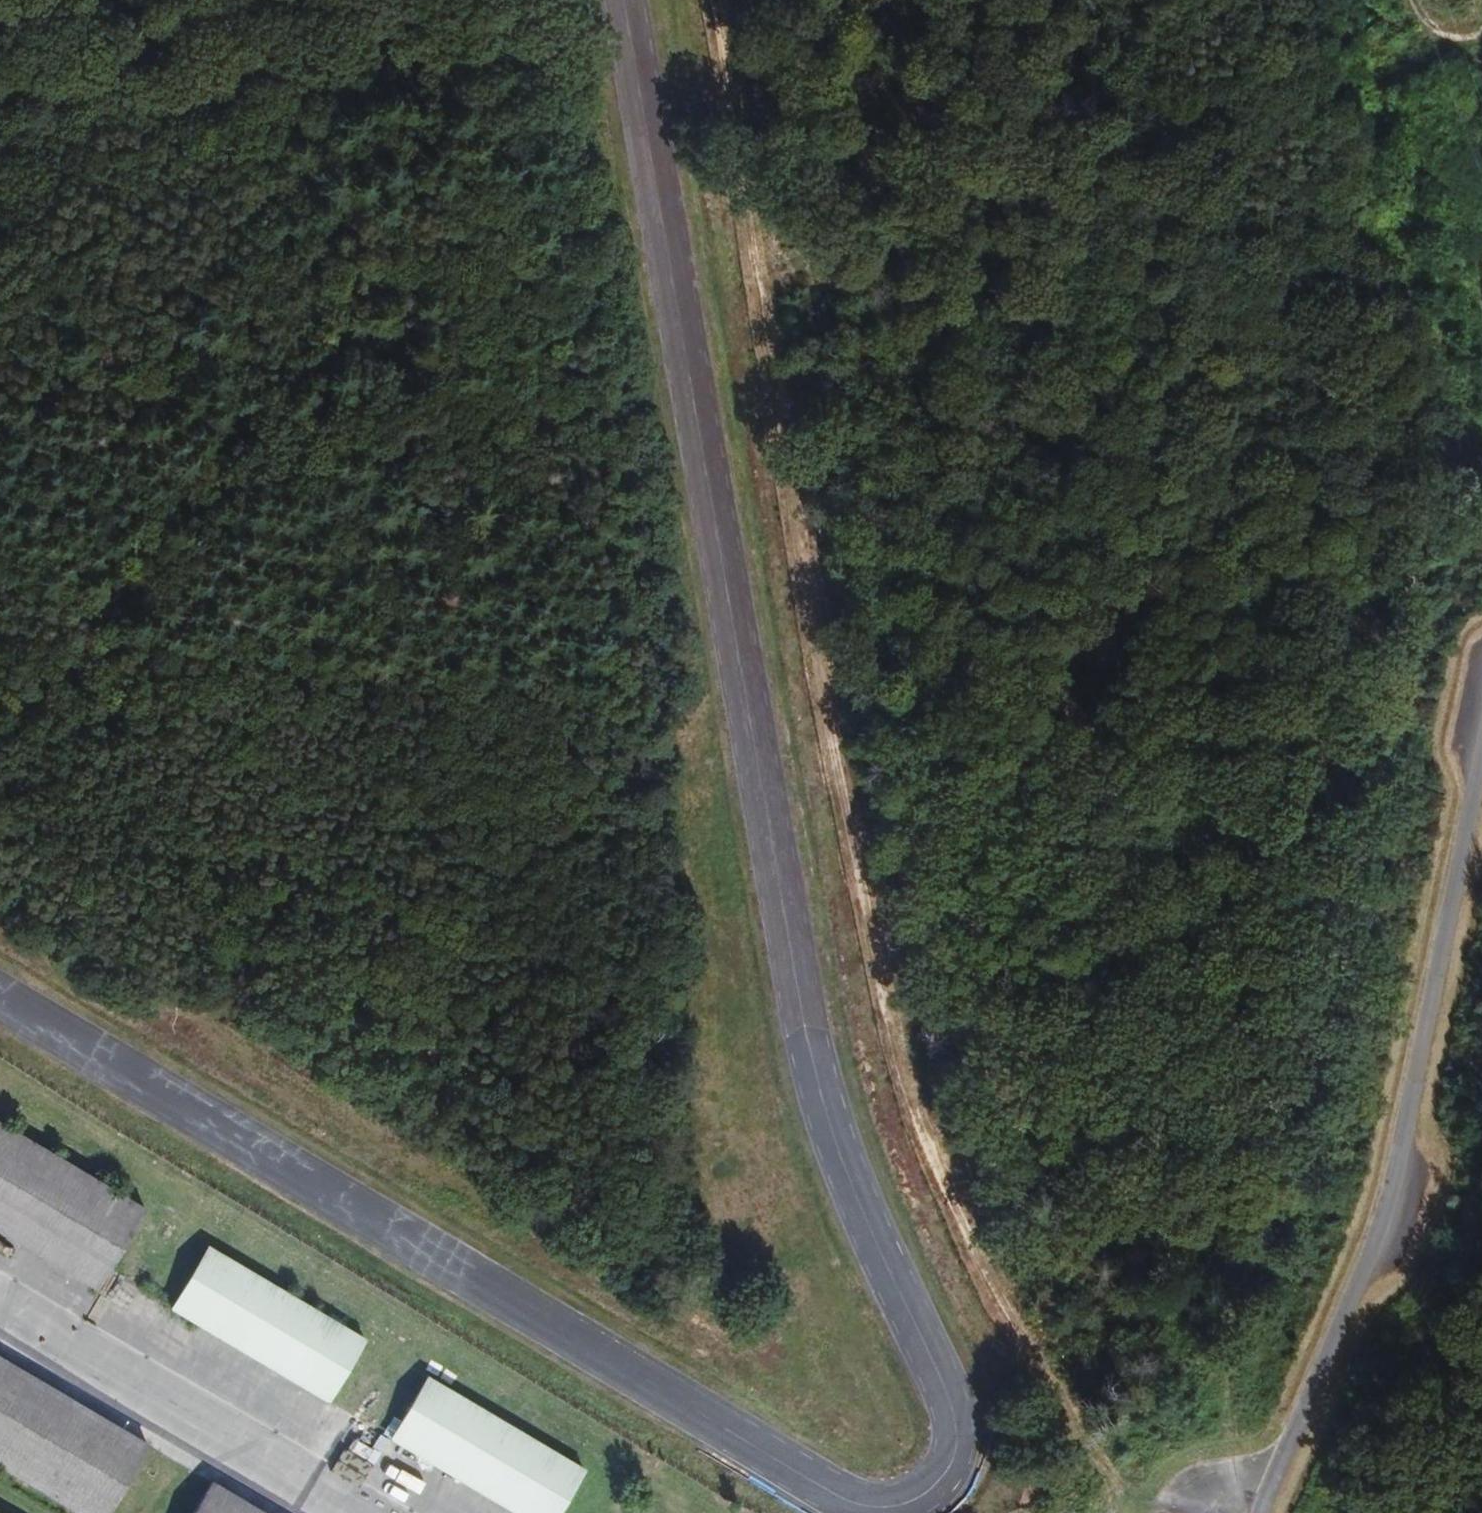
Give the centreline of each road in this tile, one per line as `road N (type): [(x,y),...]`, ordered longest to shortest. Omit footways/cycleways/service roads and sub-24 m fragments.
road 1 (unclassified): [(1481,759),(1394,1184),(1351,1306),(1258,1512)]
road 2 (unclassified): [(401,1512),(0,1287)]

